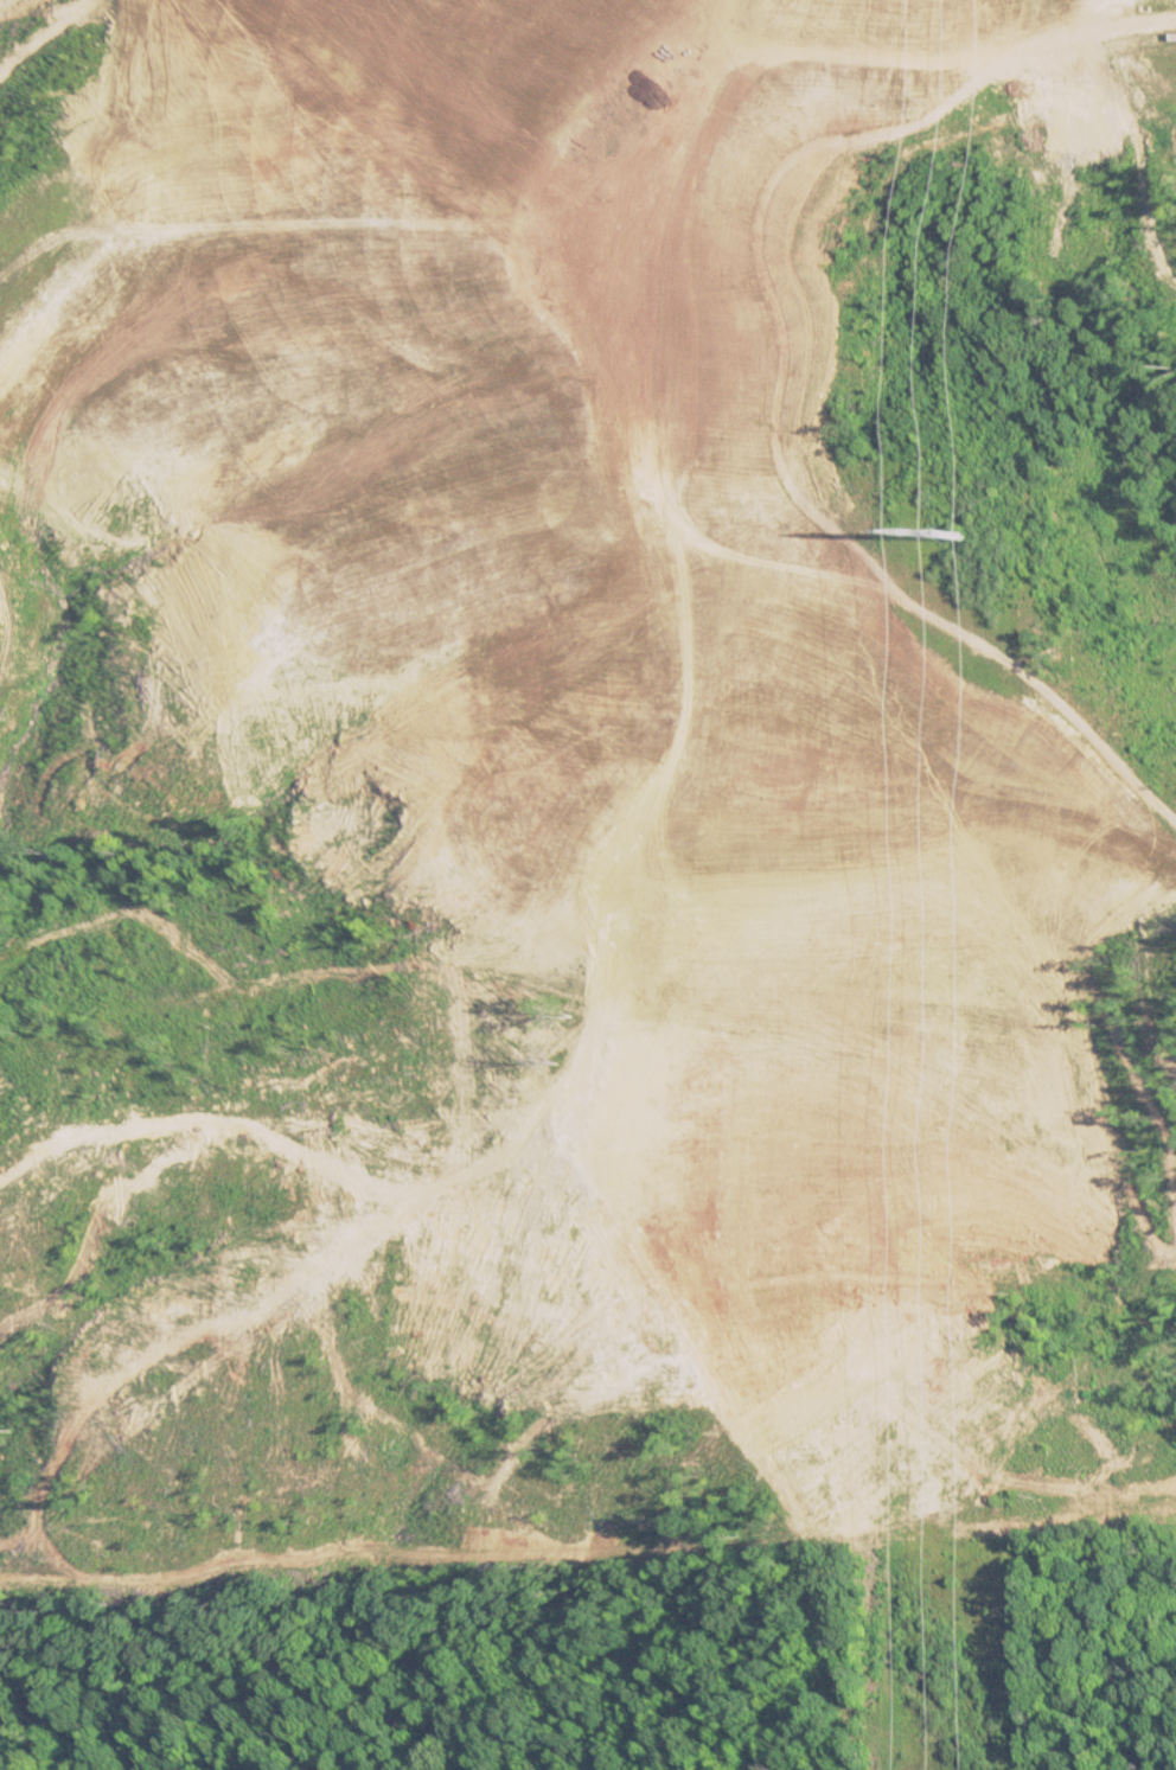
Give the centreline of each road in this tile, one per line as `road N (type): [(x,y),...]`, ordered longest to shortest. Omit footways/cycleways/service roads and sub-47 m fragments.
road 1 (residential): [(1175,896),(1054,793),(887,611),(803,573),(608,533),(557,475),(557,210),(634,92),(756,27),(1047,1),(1175,30)]

